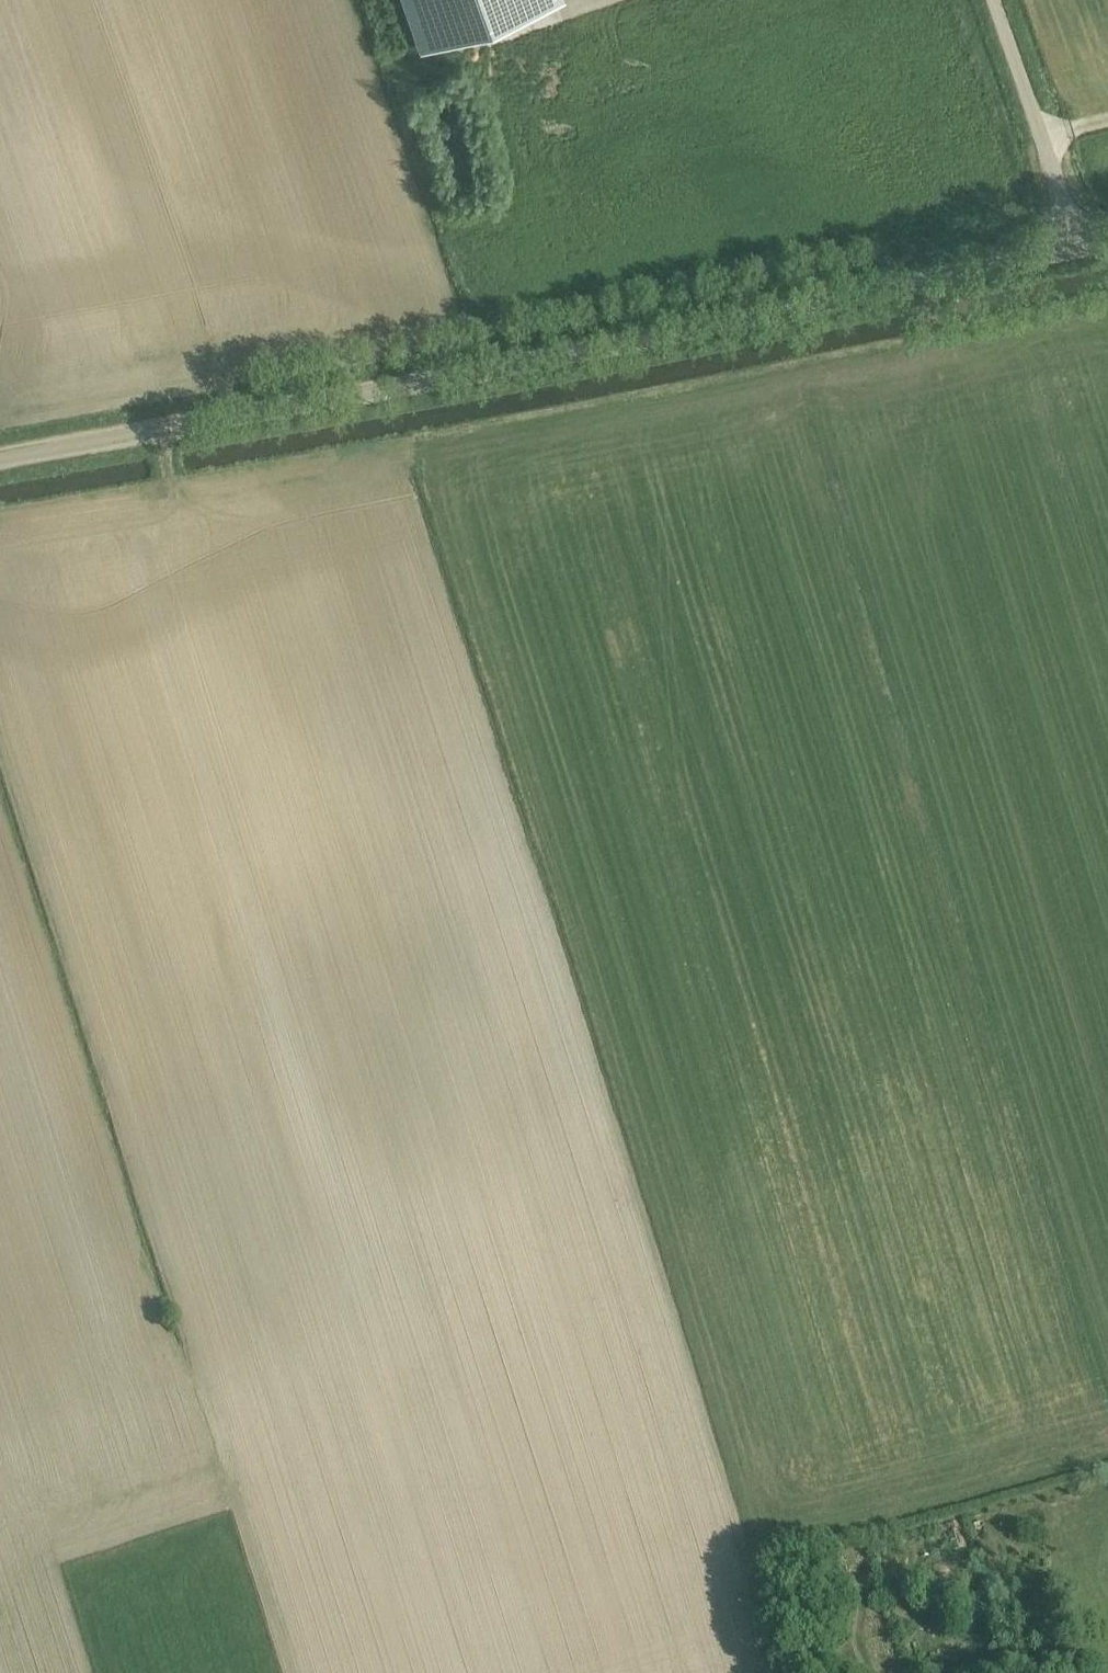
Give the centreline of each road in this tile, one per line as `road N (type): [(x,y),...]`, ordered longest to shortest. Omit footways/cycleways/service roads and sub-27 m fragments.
road 1 (unclassified): [(0,459),(1080,249)]
road 2 (unclassified): [(1080,249),(993,0)]

